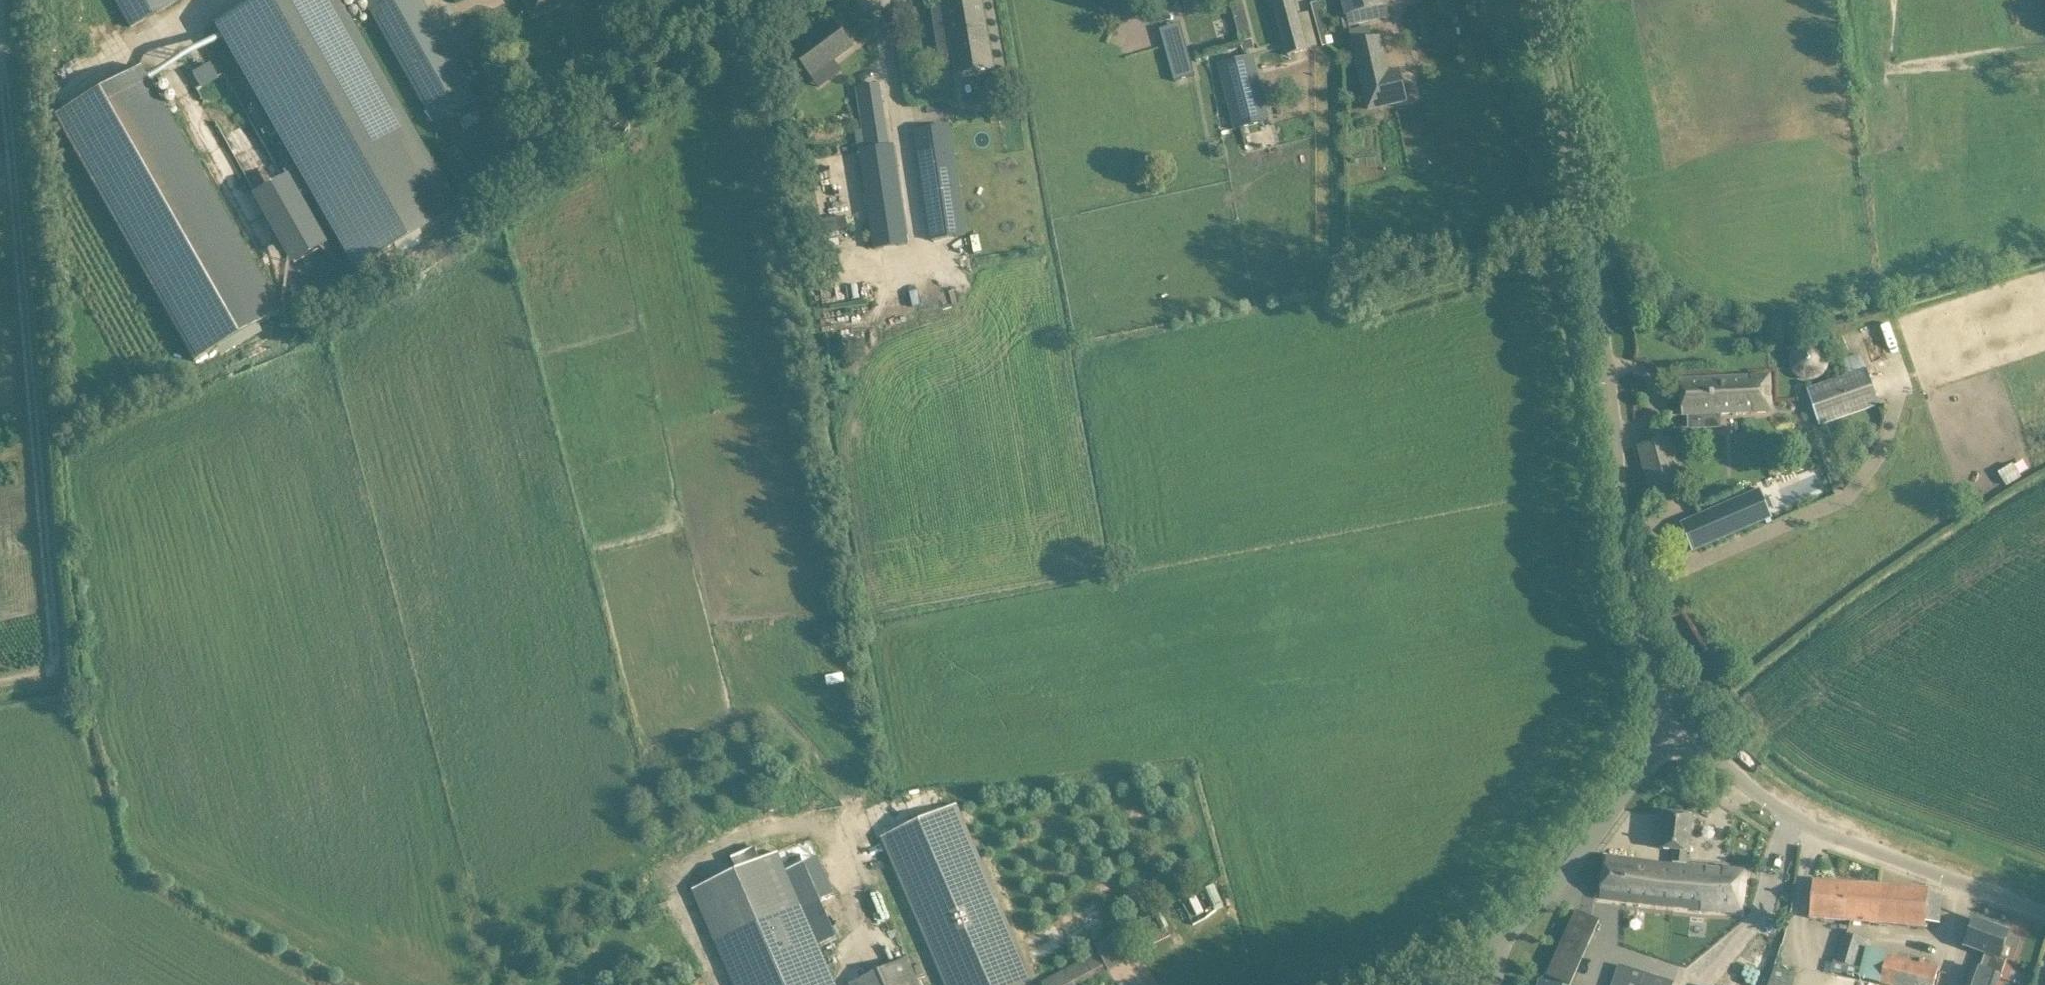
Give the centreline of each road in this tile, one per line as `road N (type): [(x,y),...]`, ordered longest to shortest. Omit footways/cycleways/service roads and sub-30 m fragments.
road 1 (unclassified): [(1683,719),(1651,666),(1631,600),(1593,279),(1529,0)]
road 2 (unclassified): [(2044,914),(1806,824),(1751,790),(1683,719)]
road 3 (unclassified): [(1500,938),(1554,891),(1683,719)]

